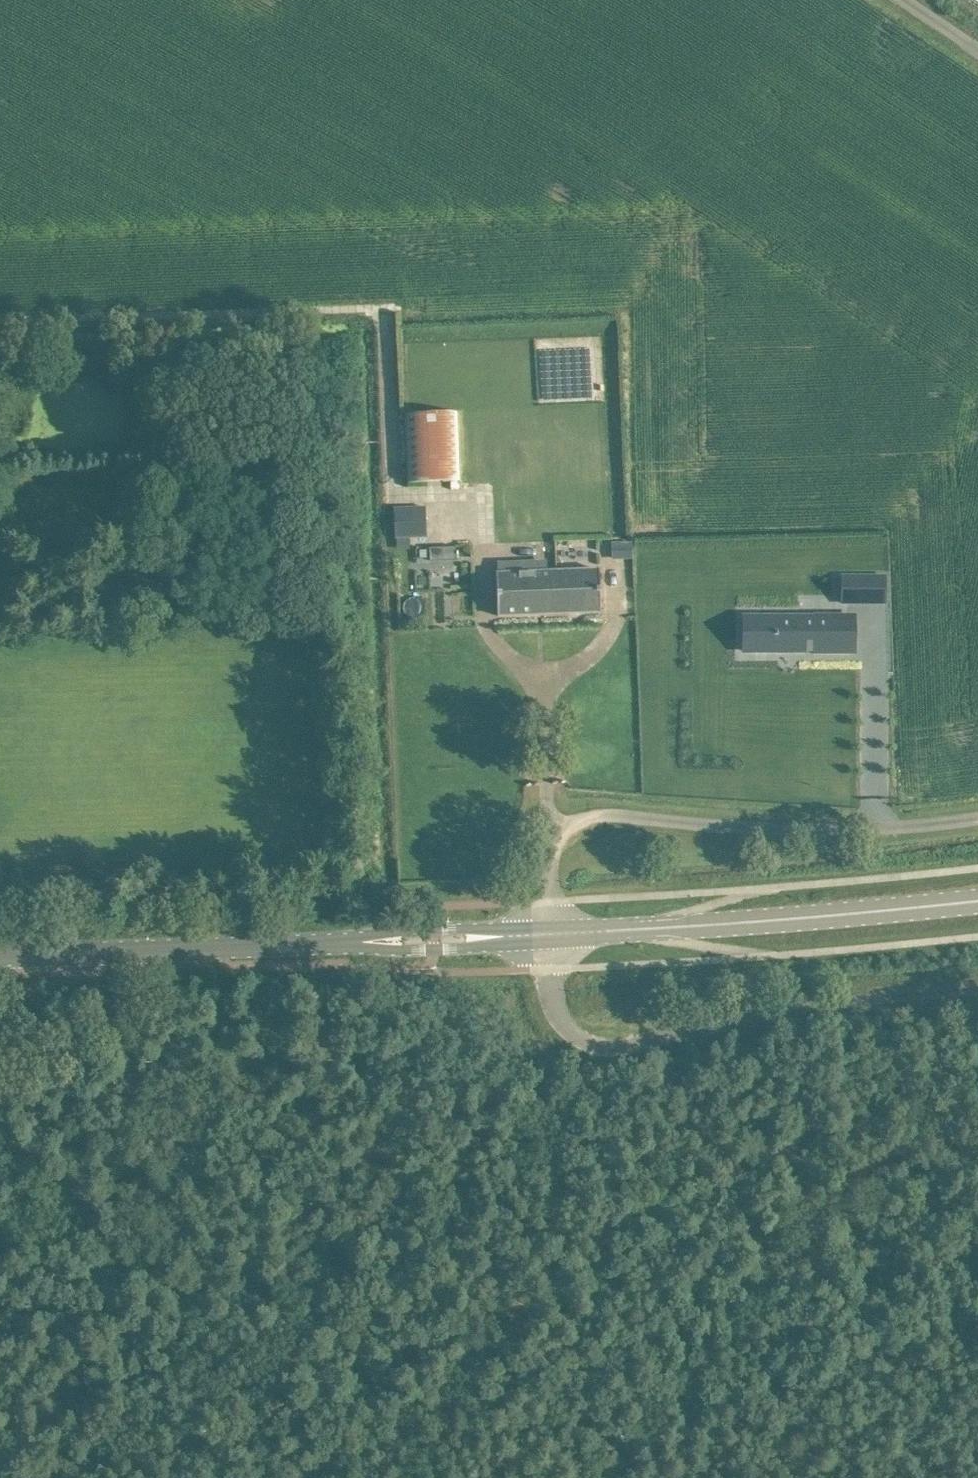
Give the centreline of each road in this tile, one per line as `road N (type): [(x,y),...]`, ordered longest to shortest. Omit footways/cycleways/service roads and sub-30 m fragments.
road 1 (unclassified): [(977,819),(795,829),(591,814),(562,831),(552,848),(548,933)]
road 2 (unclassified): [(977,991),(819,1008),(602,1049),(576,1036),(553,1005),(548,933)]
road 3 (tertiary): [(434,938),(0,955)]
road 4 (tertiary): [(548,933),(977,899)]

